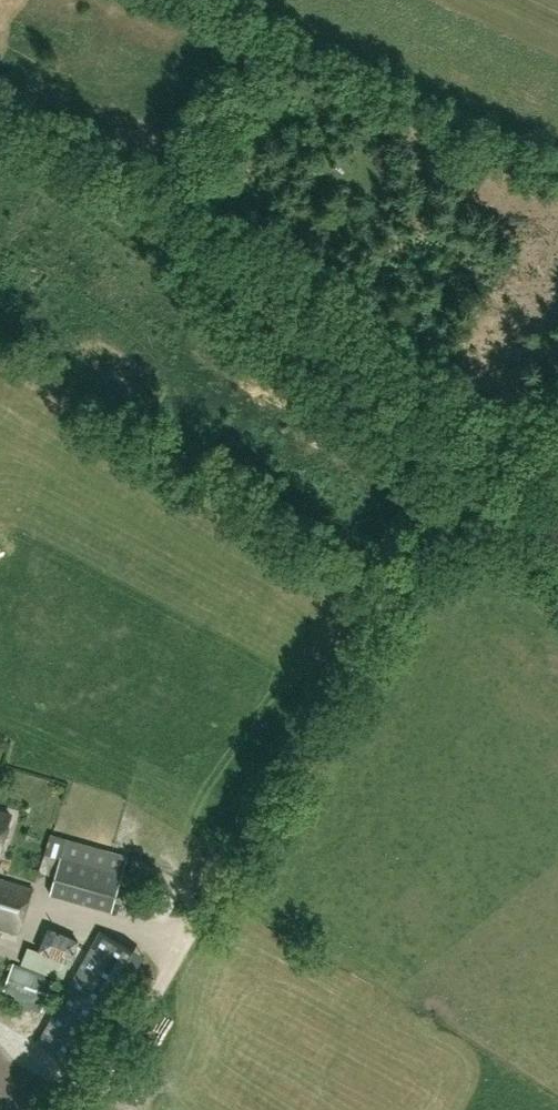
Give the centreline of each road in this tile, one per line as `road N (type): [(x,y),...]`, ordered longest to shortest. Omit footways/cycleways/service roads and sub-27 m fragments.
road 1 (track): [(477,508),(400,593),(83,1109)]
road 2 (unclassified): [(557,574),(200,272),(100,199),(0,150)]

